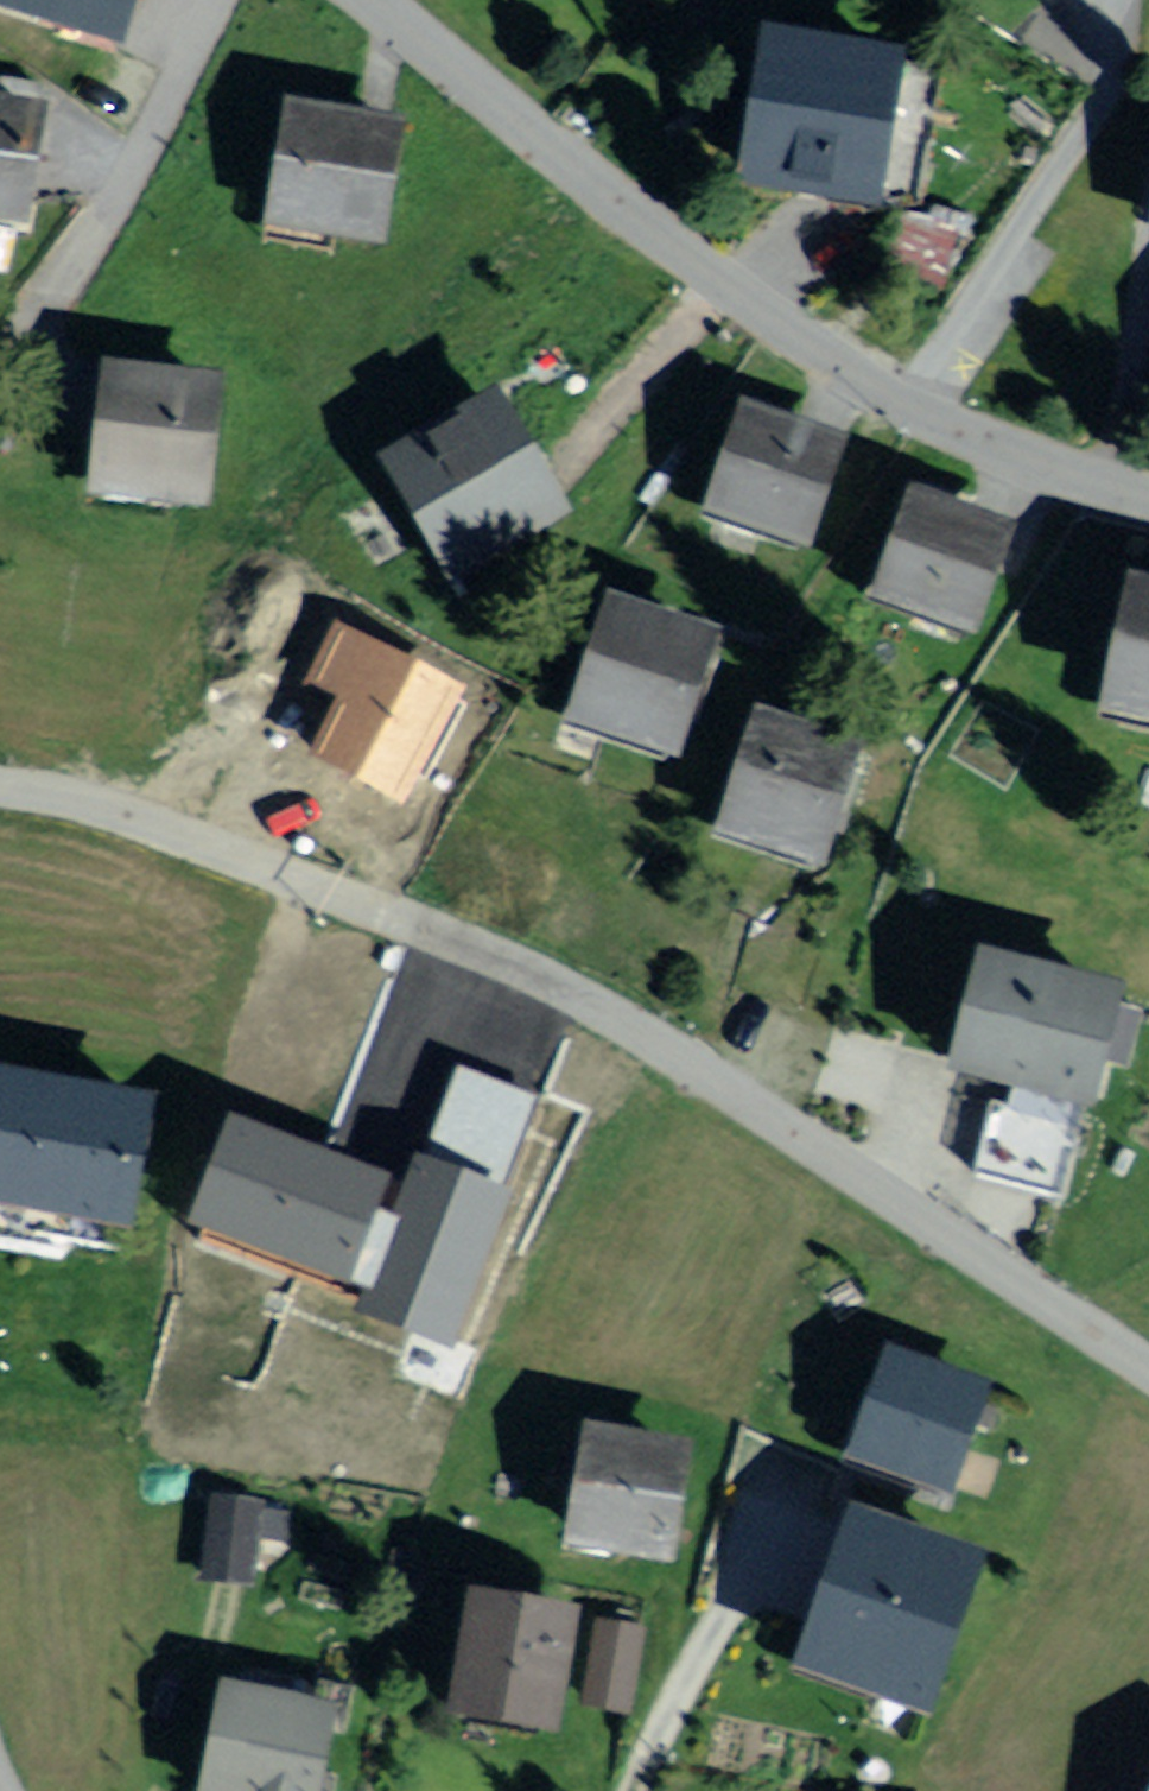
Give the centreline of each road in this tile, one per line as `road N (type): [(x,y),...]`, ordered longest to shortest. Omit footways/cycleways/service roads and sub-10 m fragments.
road 1 (residential): [(0,788),(89,806),(469,947),(565,991),(660,1045),(1148,1371)]
road 2 (residential): [(372,0),(849,372),(959,432),(1148,499)]

